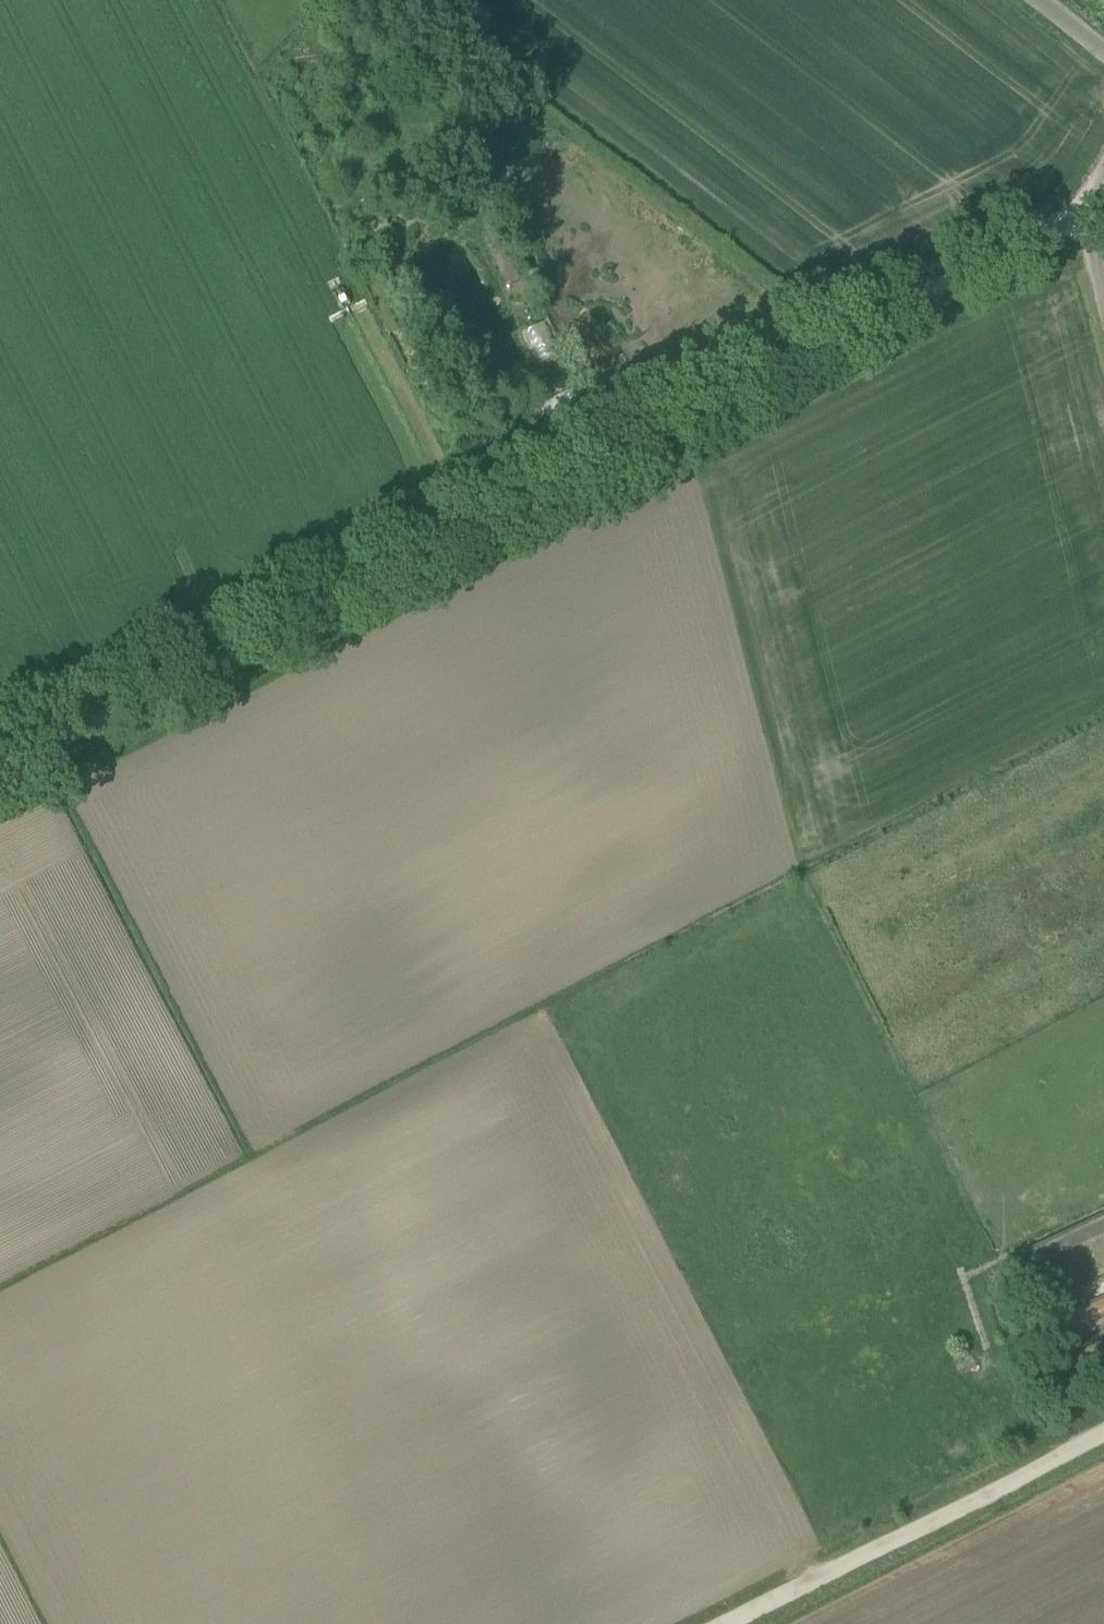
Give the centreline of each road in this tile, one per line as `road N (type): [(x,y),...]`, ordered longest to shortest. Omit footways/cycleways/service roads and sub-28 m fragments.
road 1 (track): [(0,774),(1098,205)]
road 2 (track): [(1103,1437),(742,1623)]
road 3 (unclassified): [(1103,324),(1090,232),(1103,180)]

